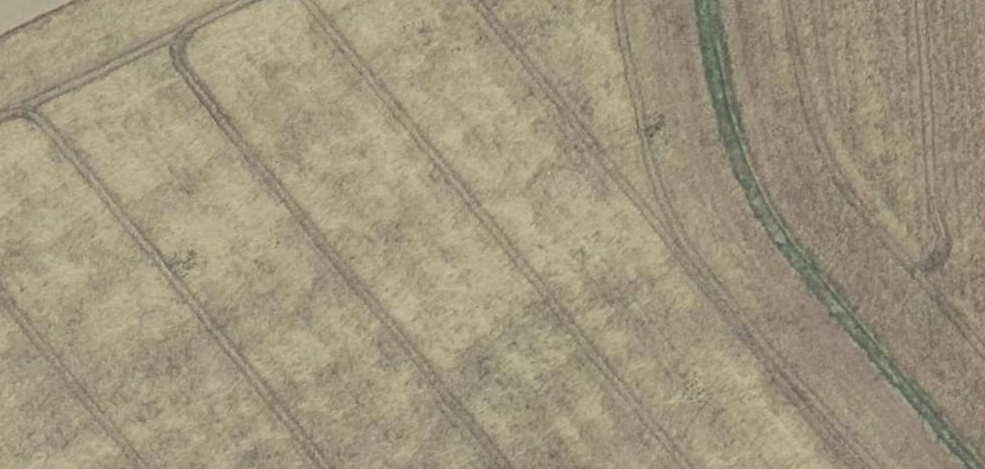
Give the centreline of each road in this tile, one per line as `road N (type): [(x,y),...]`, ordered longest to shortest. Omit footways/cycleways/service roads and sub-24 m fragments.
road 1 (track): [(984,468),(817,281),(751,188),(714,58),(708,0)]

